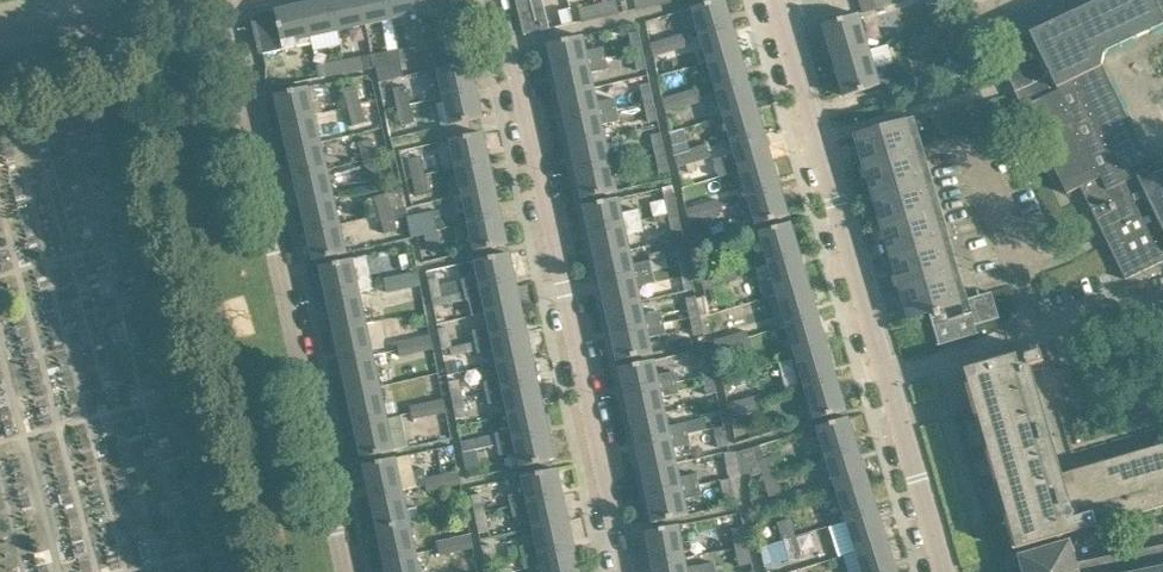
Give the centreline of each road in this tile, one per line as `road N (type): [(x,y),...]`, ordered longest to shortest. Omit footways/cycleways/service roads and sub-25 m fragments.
road 1 (residential): [(626,571),(516,72),(493,0)]
road 2 (residential): [(223,0),(344,571)]
road 3 (residential): [(887,371),(777,0)]
road 4 (residential): [(944,571),(887,371)]
road 5 (unclassified): [(1008,339),(1020,320),(1024,276),(973,151)]
road 6 (residential): [(185,0),(0,31)]
road 7 (unclassified): [(1008,339),(1162,299)]
road 8 (unclassified): [(887,371),(1008,339)]

